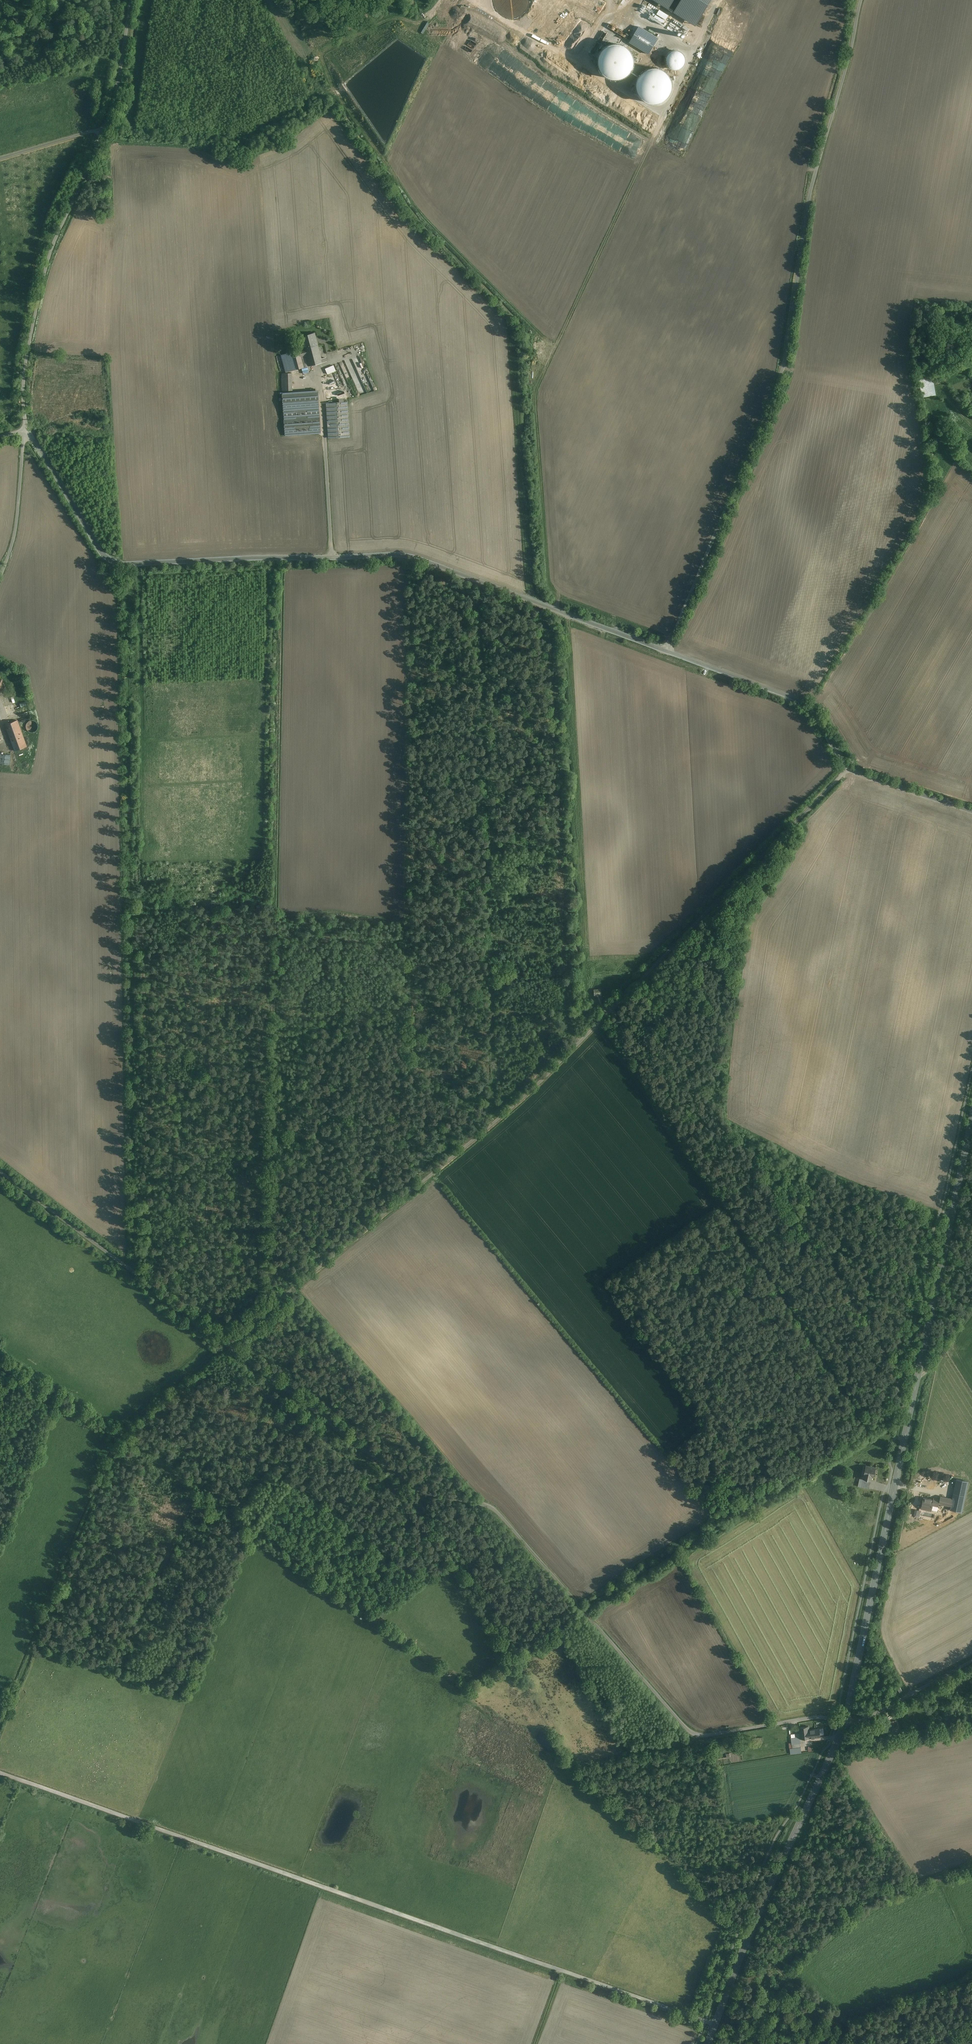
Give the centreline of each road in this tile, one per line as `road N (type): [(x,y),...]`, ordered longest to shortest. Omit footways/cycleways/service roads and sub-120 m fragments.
road 1 (unclassified): [(851,769),(526,1095),(227,1344)]
road 2 (unclassified): [(844,1722),(689,1730),(498,1513),(418,1490),(227,1344)]
road 3 (unclassified): [(715,2024),(0,1773)]
road 4 (unclassified): [(667,651),(401,555),(116,563),(98,546),(28,430)]
road 5 (track): [(106,557),(126,603),(129,1269)]
road 6 (unclassified): [(667,651),(785,360),(808,194),(861,0)]
road 7 (track): [(560,611),(548,585),(535,393),(718,0)]
road 8 (secondary): [(971,1120),(844,1722)]
road 9 (track): [(498,1119),(481,583)]
road 10 (track): [(869,1428),(597,1025)]
road 11 (track): [(555,348),(426,221),(336,96),(360,61),(441,0)]
road 12 (unclassified): [(131,0),(109,116),(49,257),(21,397),(28,430)]
road 13 (track): [(584,1611),(897,1411)]
road 14 (secondary): [(844,1722),(715,2024)]
road 15 (track): [(0,1727),(121,1433)]
road 16 (unclassified): [(227,1344),(0,1171)]
road 17 (unclassified): [(851,769),(809,706),(667,651)]
road 18 (track): [(864,2043),(746,1945)]
road 19 (unclassified): [(971,1663),(872,1718),(844,1722)]
road 20 (track): [(227,1344),(121,1433)]
road 21 (track): [(971,1983),(849,2031)]
road 22 (unclassified): [(971,811),(851,769)]

